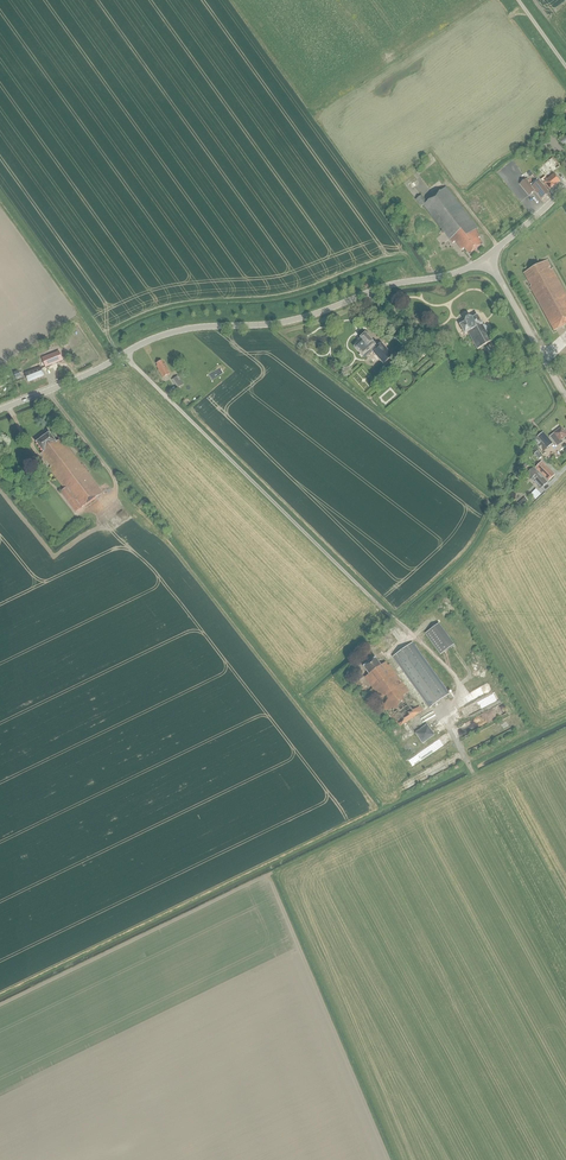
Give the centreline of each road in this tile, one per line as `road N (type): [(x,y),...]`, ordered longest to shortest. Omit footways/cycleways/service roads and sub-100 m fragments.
road 1 (tertiary): [(0,410),(160,336),(294,320),(486,257)]
road 2 (tertiary): [(565,399),(486,257)]

